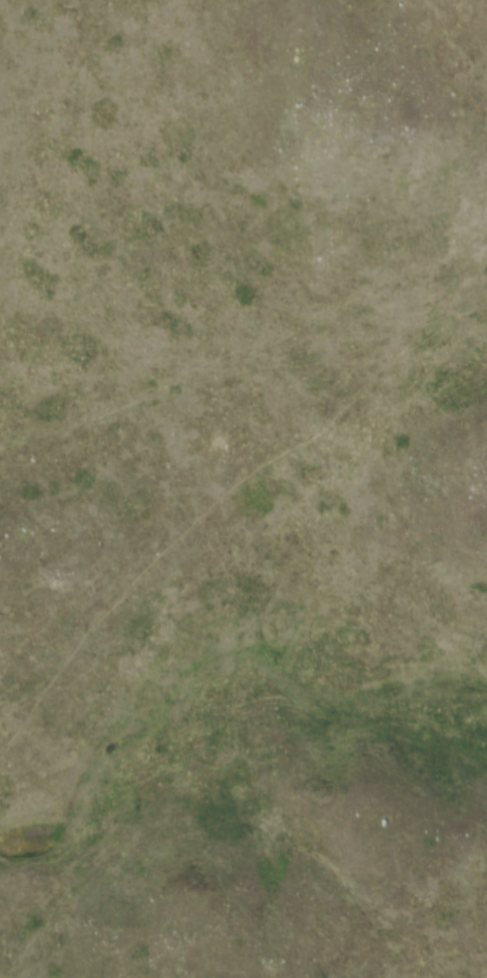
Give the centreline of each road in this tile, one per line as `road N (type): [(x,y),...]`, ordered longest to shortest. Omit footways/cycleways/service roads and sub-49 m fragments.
road 1 (track): [(486,289),(426,329),(342,360),(212,382),(0,449)]

